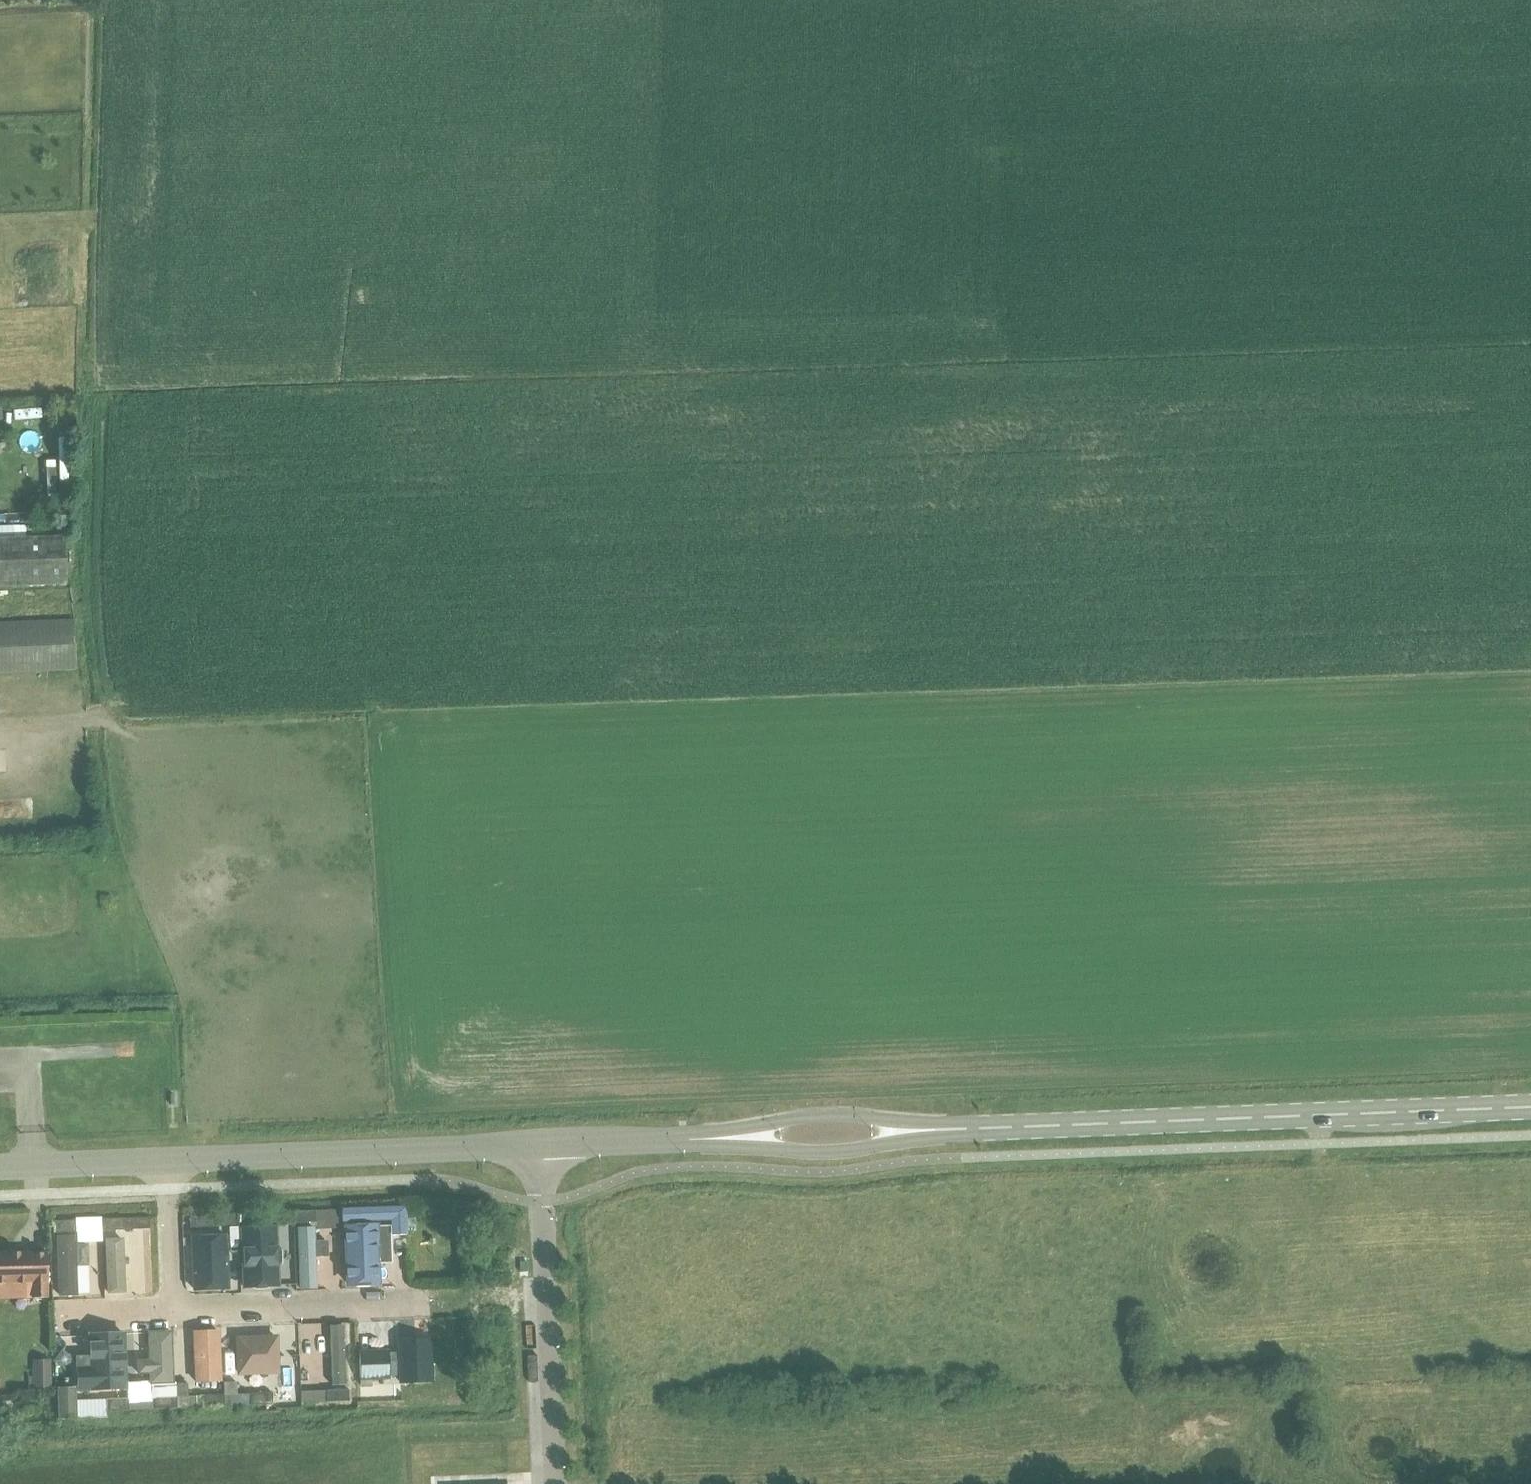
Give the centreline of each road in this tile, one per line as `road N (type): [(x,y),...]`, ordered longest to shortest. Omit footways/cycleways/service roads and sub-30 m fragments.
road 1 (tertiary): [(979,1129),(1530,1107)]
road 2 (tertiary): [(171,1159),(542,1147)]
road 3 (residential): [(542,1147),(556,1483)]
road 4 (tertiary): [(979,1129),(809,1115),(686,1140)]
road 5 (tertiary): [(686,1140),(856,1151),(979,1129)]
road 6 (residential): [(180,1315),(413,1307)]
road 7 (tertiary): [(0,1169),(171,1159)]
road 8 (residential): [(180,1315),(171,1159)]
road 9 (tertiary): [(542,1147),(686,1140)]

